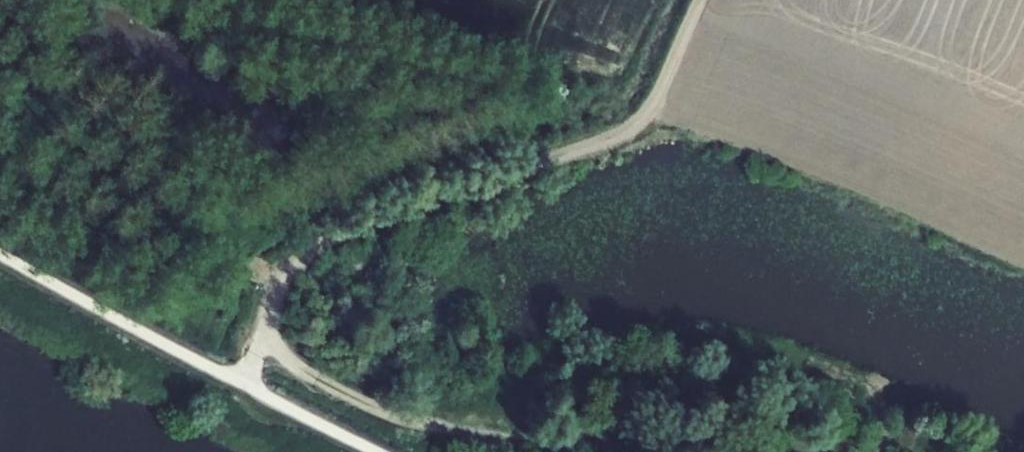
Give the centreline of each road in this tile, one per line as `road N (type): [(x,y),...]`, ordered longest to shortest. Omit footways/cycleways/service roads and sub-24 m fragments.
road 1 (track): [(245,383),(285,274),(303,257),(458,187),(630,132),(657,102),(700,0)]
road 2 (track): [(582,451),(400,417),(288,360),(264,335)]

